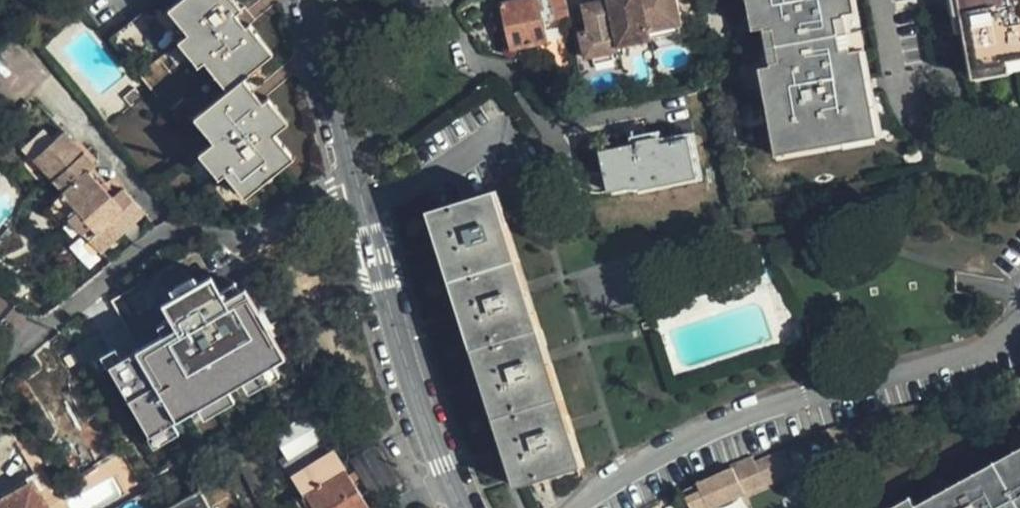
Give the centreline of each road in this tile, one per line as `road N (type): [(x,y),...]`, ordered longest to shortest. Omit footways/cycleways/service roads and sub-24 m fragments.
road 1 (residential): [(353,183),(270,224),(220,238),(162,232),(34,335),(0,378)]
road 2 (residential): [(353,183),(372,265),(460,507)]
road 3 (residential): [(308,0),(353,183)]

